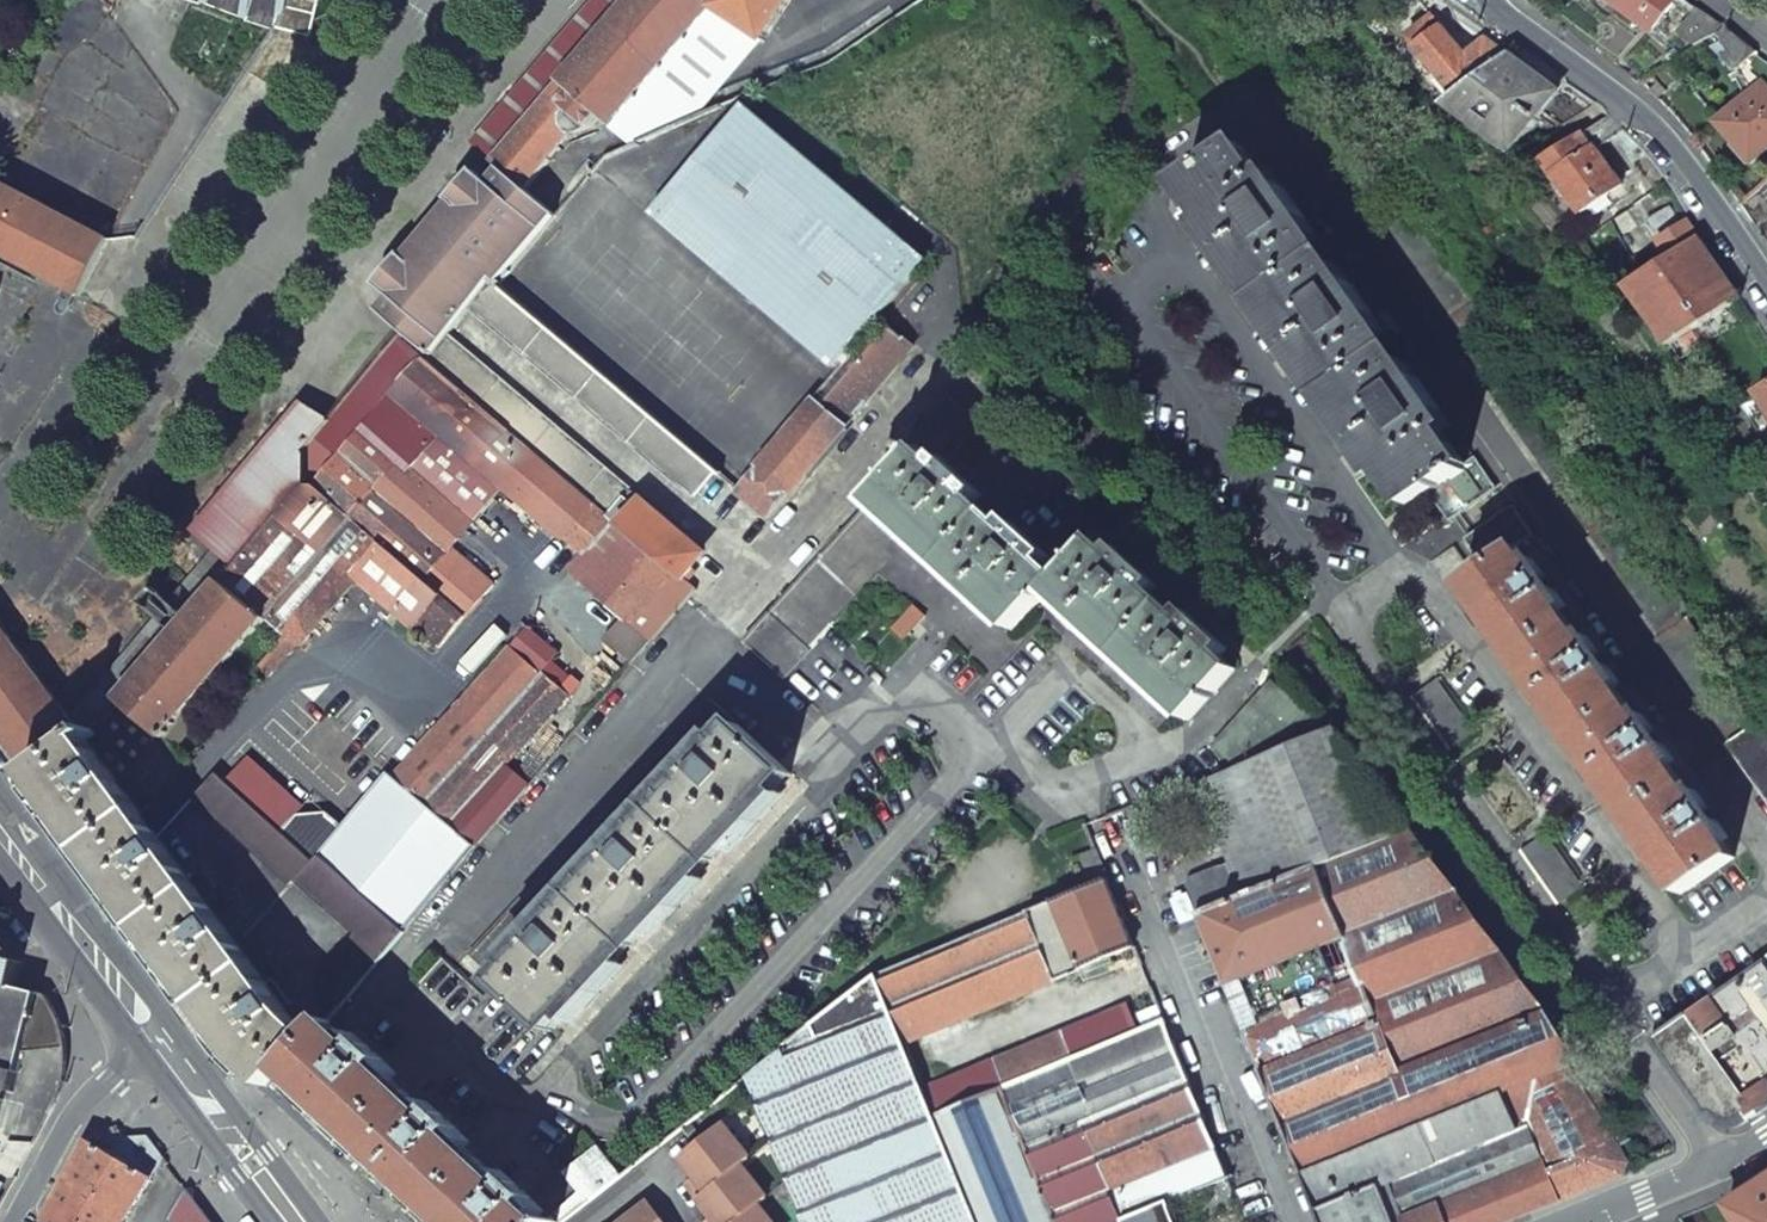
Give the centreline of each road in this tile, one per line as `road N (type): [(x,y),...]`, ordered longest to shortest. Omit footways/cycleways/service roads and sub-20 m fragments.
road 1 (residential): [(1482,0),(1626,106),(1687,168),(1766,287)]
road 2 (tertiary): [(147,1009),(297,1221)]
road 3 (tertiary): [(147,1009),(0,799)]
road 4 (residential): [(147,1009),(132,1045),(72,1116),(16,1221)]
road 5 (tertiary): [(0,827),(147,1009)]
road 6 (residential): [(1766,1133),(1720,1163),(1576,1221)]

